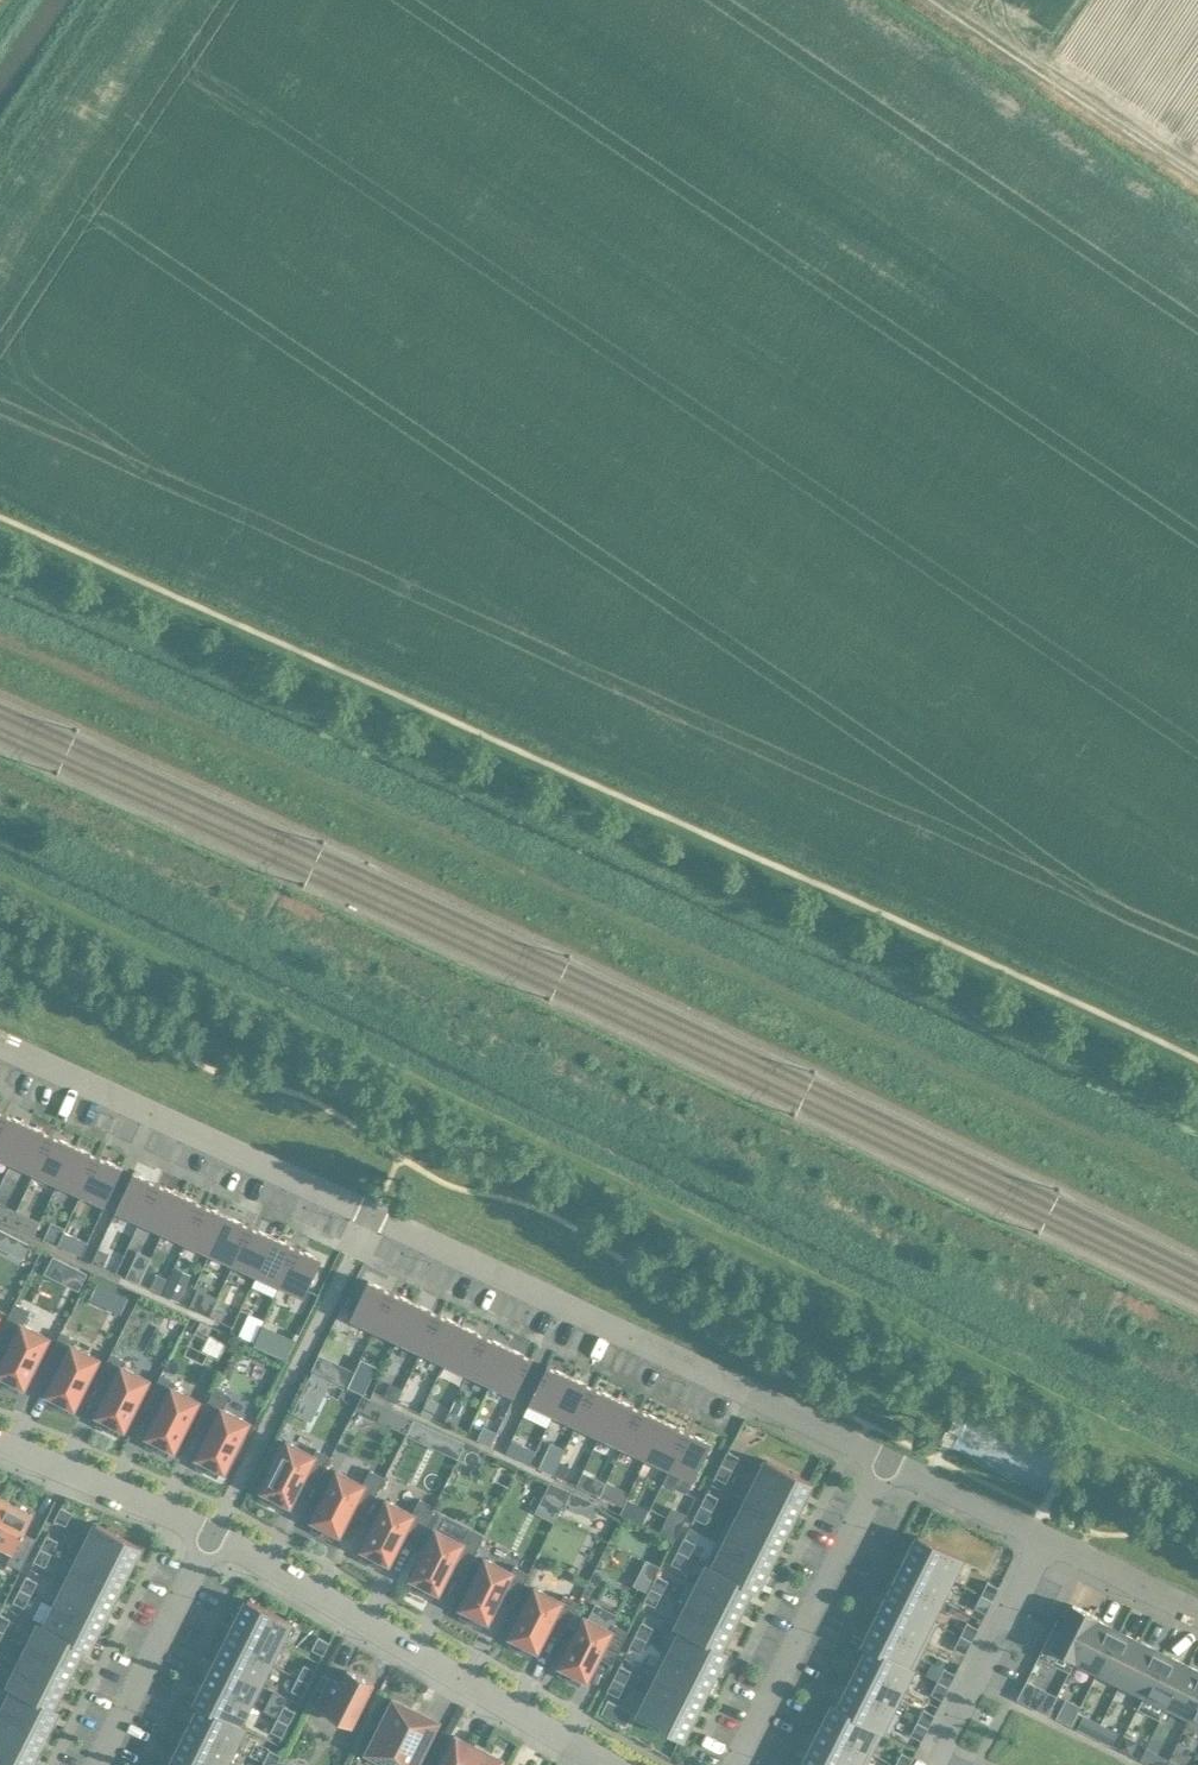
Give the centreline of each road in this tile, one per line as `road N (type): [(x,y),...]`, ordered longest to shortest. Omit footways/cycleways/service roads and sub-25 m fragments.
road 1 (residential): [(888,1466),(0,1048)]
road 2 (residential): [(609,1764),(213,1537)]
road 3 (residential): [(743,1764),(888,1466)]
road 4 (residential): [(102,1764),(213,1537)]
road 5 (residential): [(1043,1540),(934,1764)]
road 6 (residential): [(213,1537),(0,1446)]
road 7 (residential): [(1043,1540),(888,1466)]
road 8 (residential): [(1197,1612),(1043,1540)]

